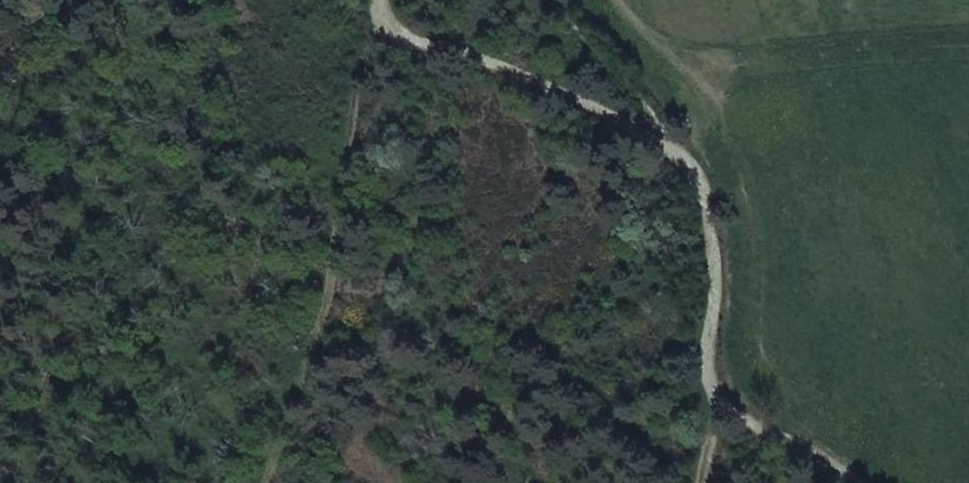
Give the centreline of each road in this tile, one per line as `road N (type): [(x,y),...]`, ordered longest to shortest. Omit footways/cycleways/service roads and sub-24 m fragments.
road 1 (track): [(837,482),(715,395),(713,250),(695,169),(559,0)]
road 2 (track): [(383,22),(352,123),(333,277),(266,482)]
road 3 (track): [(382,0),(383,22),(682,150)]

